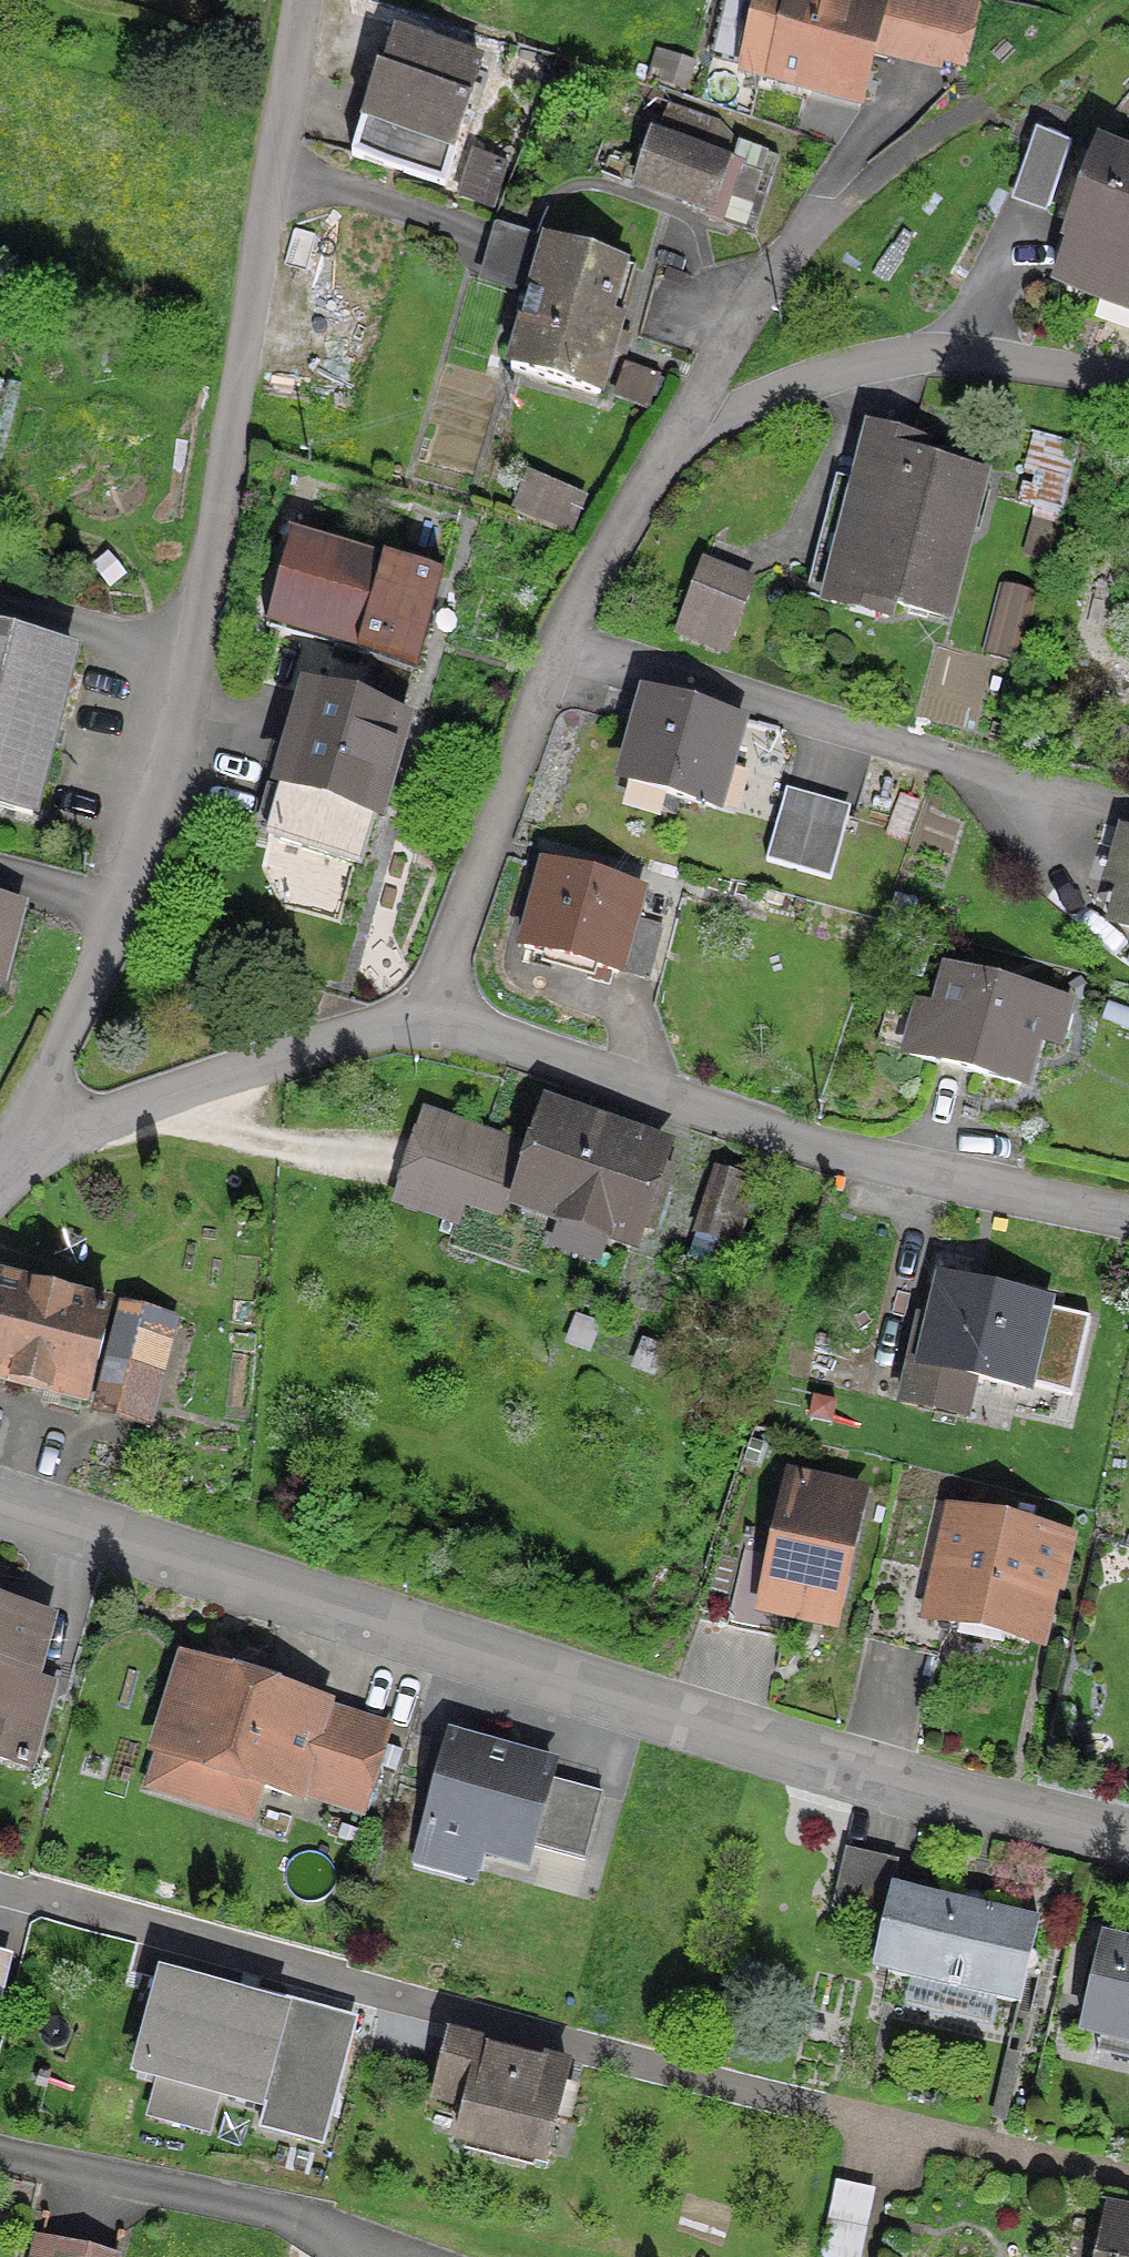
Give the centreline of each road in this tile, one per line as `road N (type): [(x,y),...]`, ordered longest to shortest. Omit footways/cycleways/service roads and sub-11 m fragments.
road 1 (residential): [(35,1140),(58,1059),(121,912),(189,667),(301,0)]
road 2 (residential): [(1128,1842),(840,1779),(0,1520)]
road 3 (residential): [(429,1023),(898,1167),(1128,1217)]
road 4 (residential): [(556,649),(1128,812)]
road 5 (residential): [(681,445),(719,415),(832,371),(902,356),(956,354),(1128,378)]
road 6 (residential): [(681,445),(758,294),(822,213),(979,102)]
road 7 (residential): [(35,1140),(337,1040),(429,1023)]
road 8 (residential): [(429,1023),(556,649)]
road 9 (residential): [(556,649),(681,445)]

